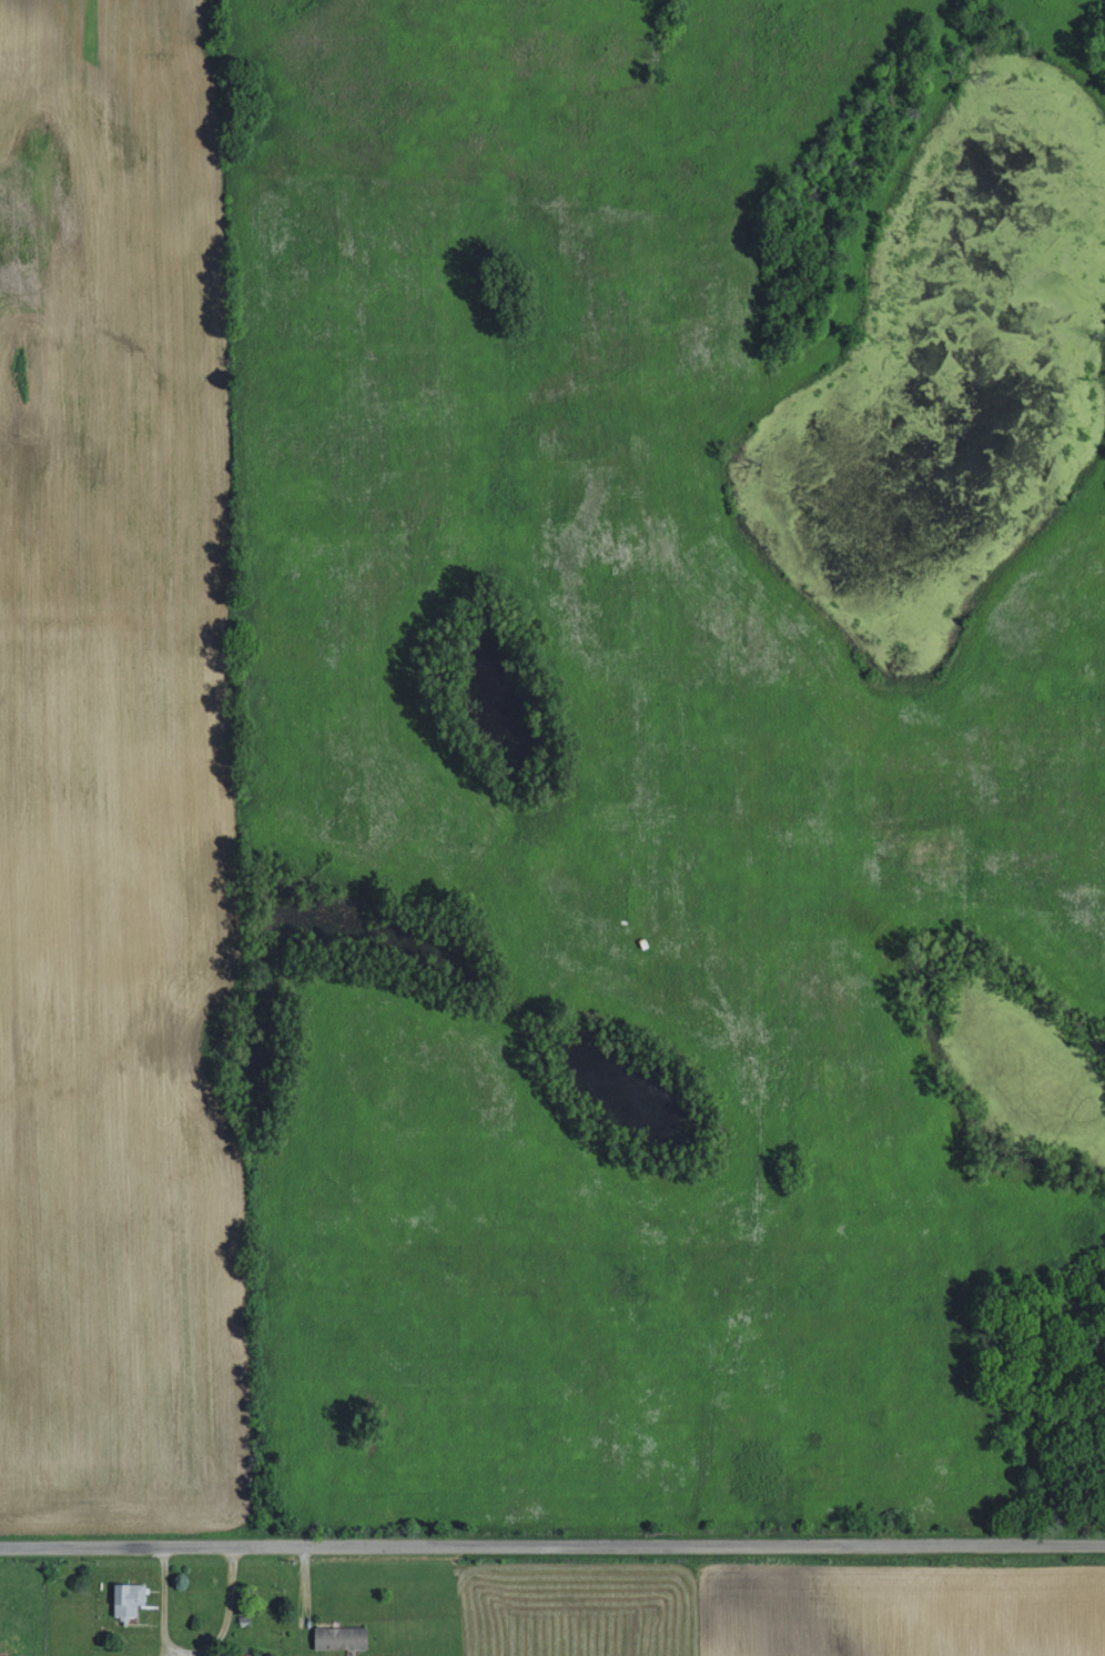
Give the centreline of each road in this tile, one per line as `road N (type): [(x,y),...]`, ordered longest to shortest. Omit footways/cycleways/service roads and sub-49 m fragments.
road 1 (residential): [(1104,1546),(0,1548)]

